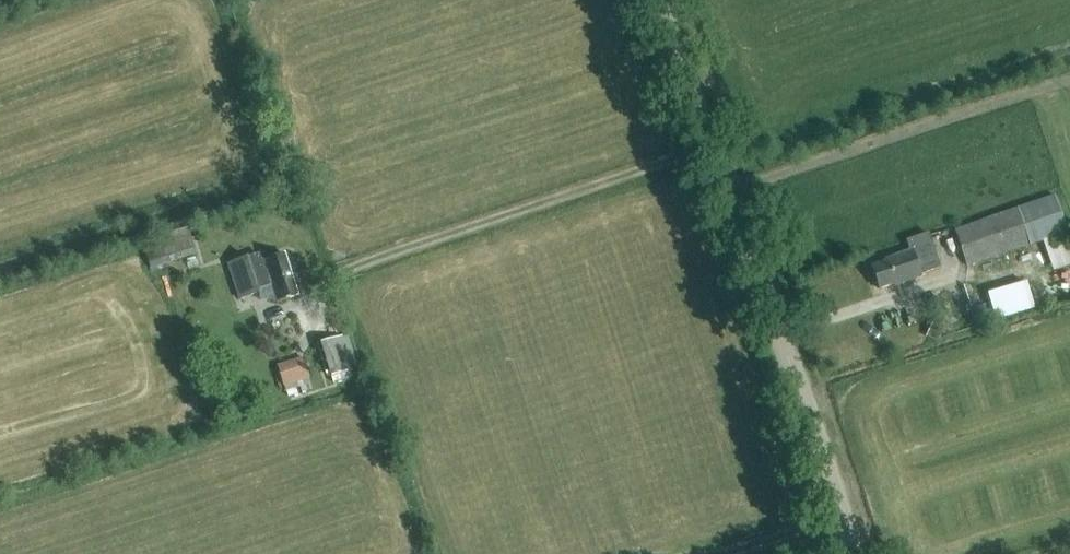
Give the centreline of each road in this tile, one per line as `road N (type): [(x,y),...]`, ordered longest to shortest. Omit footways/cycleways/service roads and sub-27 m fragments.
road 1 (tertiary): [(851,553),(661,0)]
road 2 (track): [(713,148),(330,274),(313,302)]
road 3 (track): [(729,191),(1069,78)]

